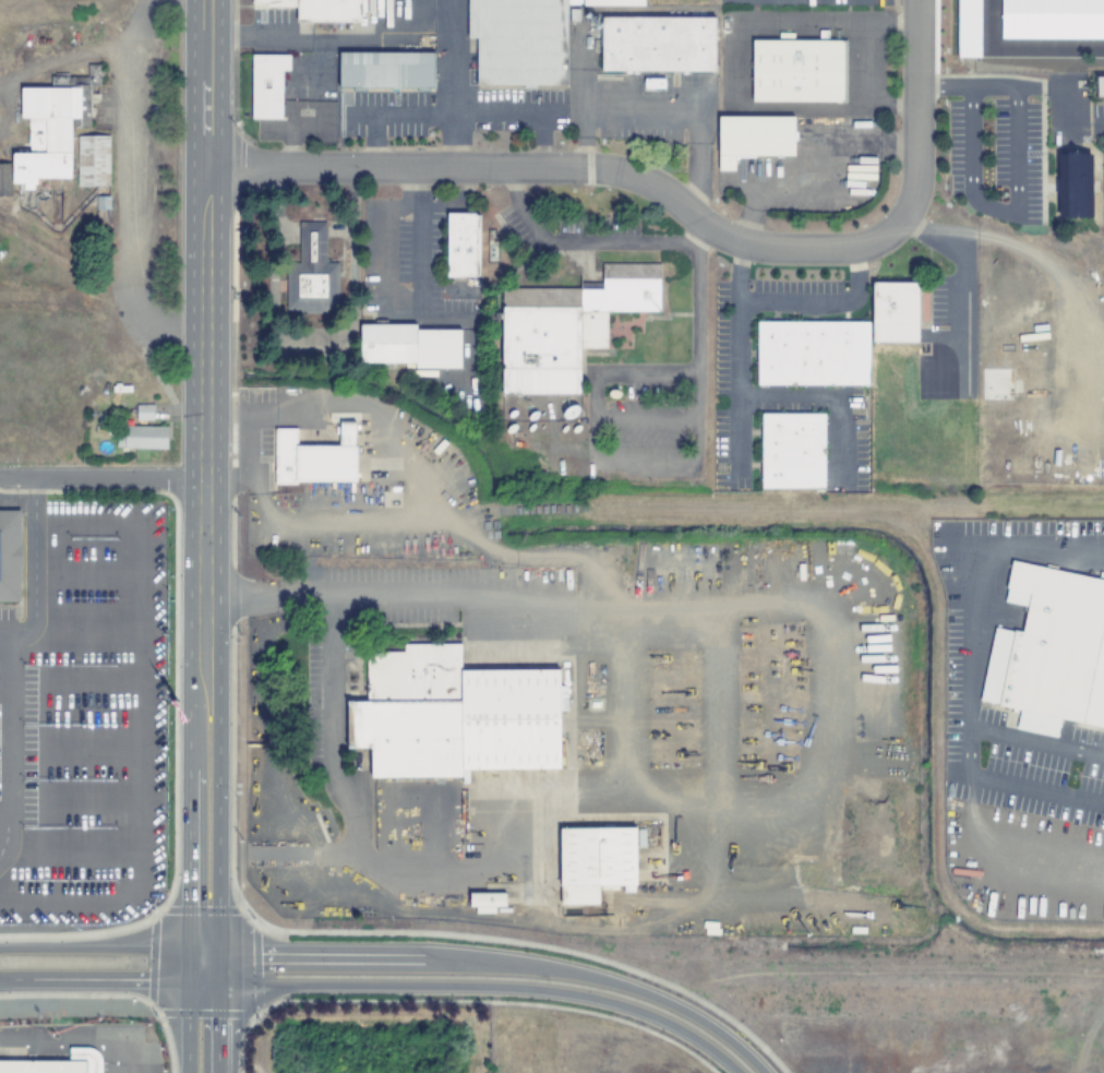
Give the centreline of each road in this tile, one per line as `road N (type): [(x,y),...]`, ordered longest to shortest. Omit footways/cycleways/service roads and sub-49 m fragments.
road 1 (residential): [(204,165),(613,172),(674,200),(723,237),(766,249),(867,246),(897,229),(913,202)]
road 2 (secondary): [(201,467),(199,1072)]
road 3 (trunk): [(759,1072),(674,1010),(562,971),(432,956),(199,954)]
road 4 (trunk): [(199,981),(560,994),(668,1027),(733,1072)]
road 5 (secondary): [(204,0),(201,467)]
road 6 (residential): [(918,0),(913,202)]
road 7 (residential): [(199,954),(0,953)]
road 8 (residential): [(0,981),(199,981)]

